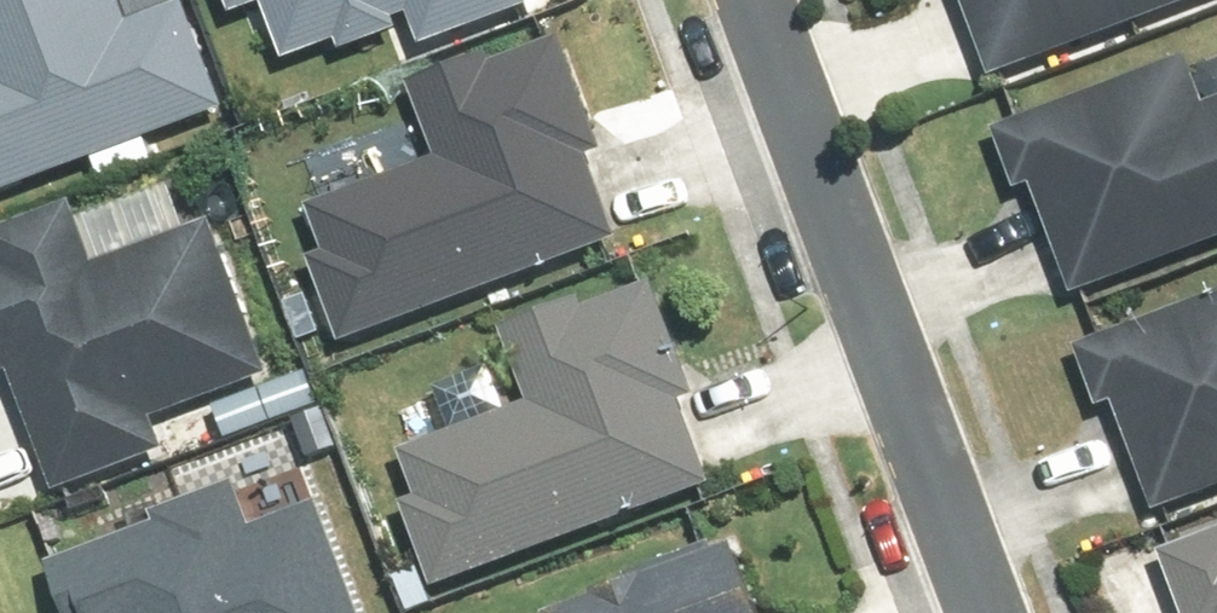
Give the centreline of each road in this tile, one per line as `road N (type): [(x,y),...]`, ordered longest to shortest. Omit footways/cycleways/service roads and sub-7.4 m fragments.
road 1 (residential): [(774,0),(1000,612)]

